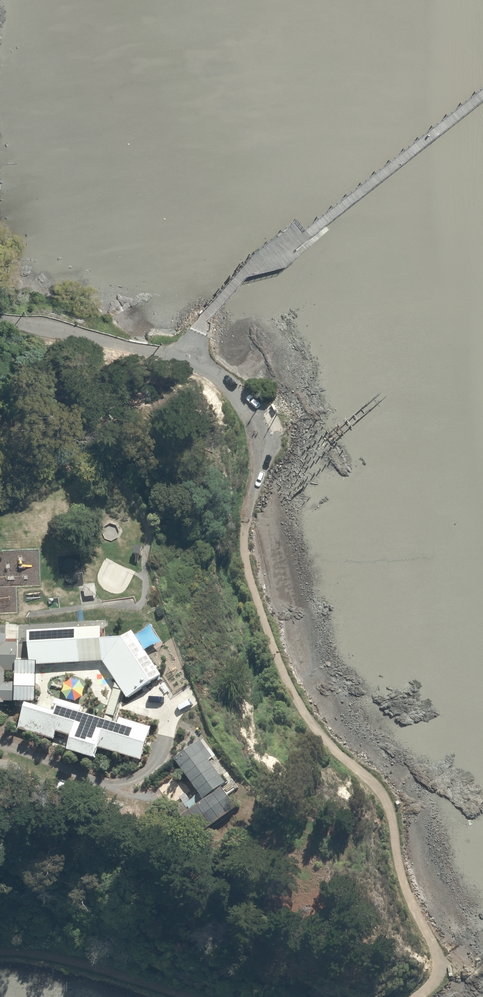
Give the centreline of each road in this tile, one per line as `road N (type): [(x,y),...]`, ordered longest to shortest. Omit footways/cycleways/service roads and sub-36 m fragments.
road 1 (track): [(176,358),(228,389),(255,441),(246,521),(261,613),(311,719),(385,800),(403,883),(435,964),(415,996)]
road 2 (track): [(192,996),(67,958),(0,953)]
road 3 (residential): [(0,322),(176,358)]

